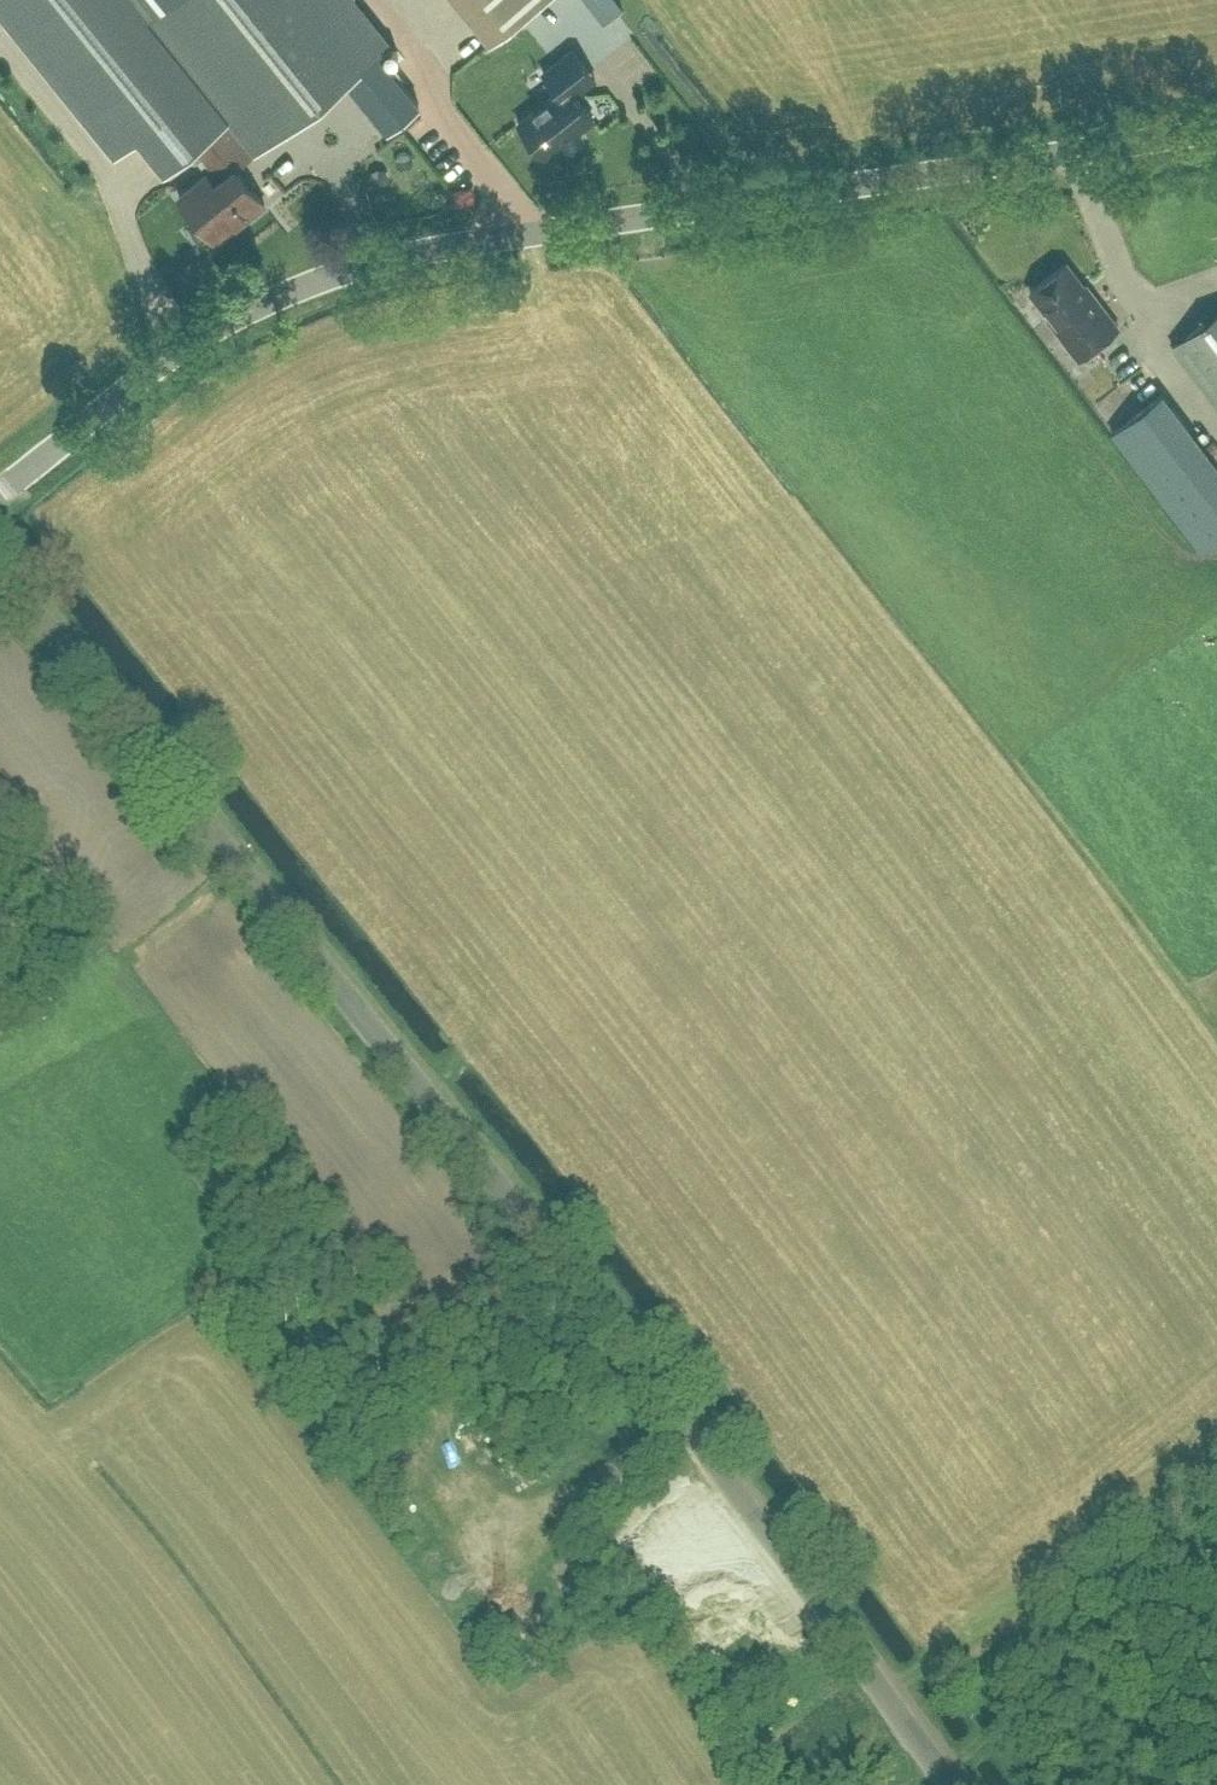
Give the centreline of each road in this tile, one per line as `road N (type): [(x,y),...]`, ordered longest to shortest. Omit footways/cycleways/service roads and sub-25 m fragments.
road 1 (unclassified): [(951,1784),(452,1126),(0,575)]
road 2 (unclassified): [(0,485),(174,345),(237,310),(367,259),(1216,127)]

